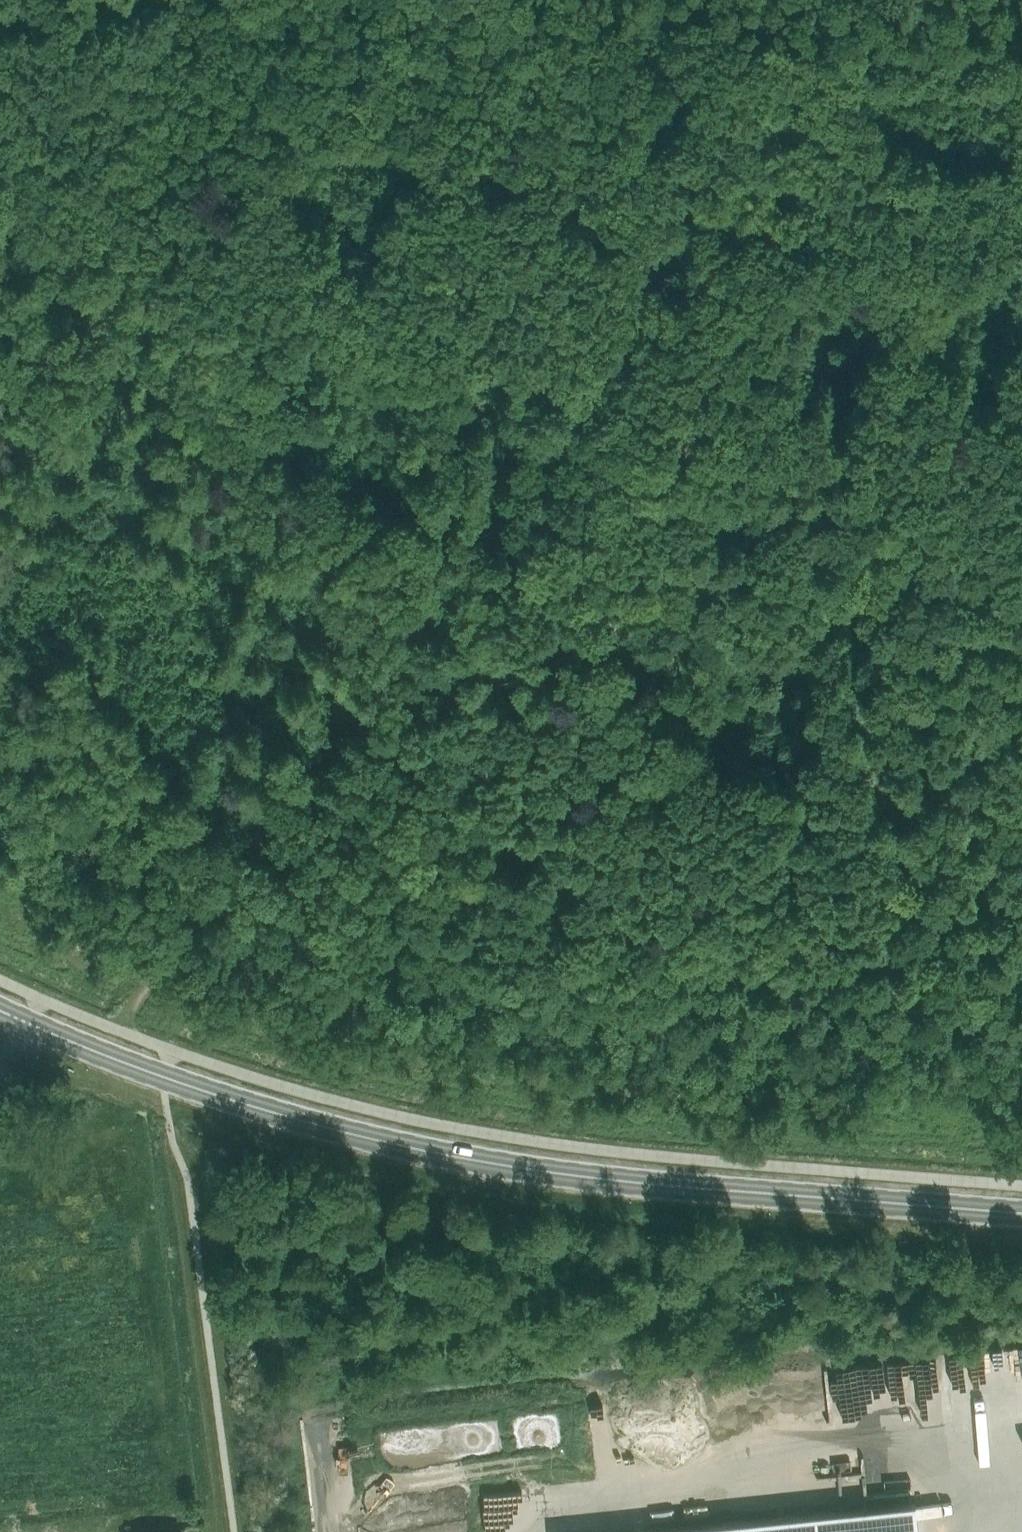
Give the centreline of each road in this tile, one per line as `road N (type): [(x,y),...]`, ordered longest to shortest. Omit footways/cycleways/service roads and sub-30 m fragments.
road 1 (secondary): [(1021,1215),(654,1186),(411,1149),(200,1090),(0,1013)]
road 2 (track): [(115,1030),(560,436)]
road 3 (track): [(560,436),(126,298),(70,264),(0,204)]
road 4 (track): [(1021,599),(729,504),(560,436)]

